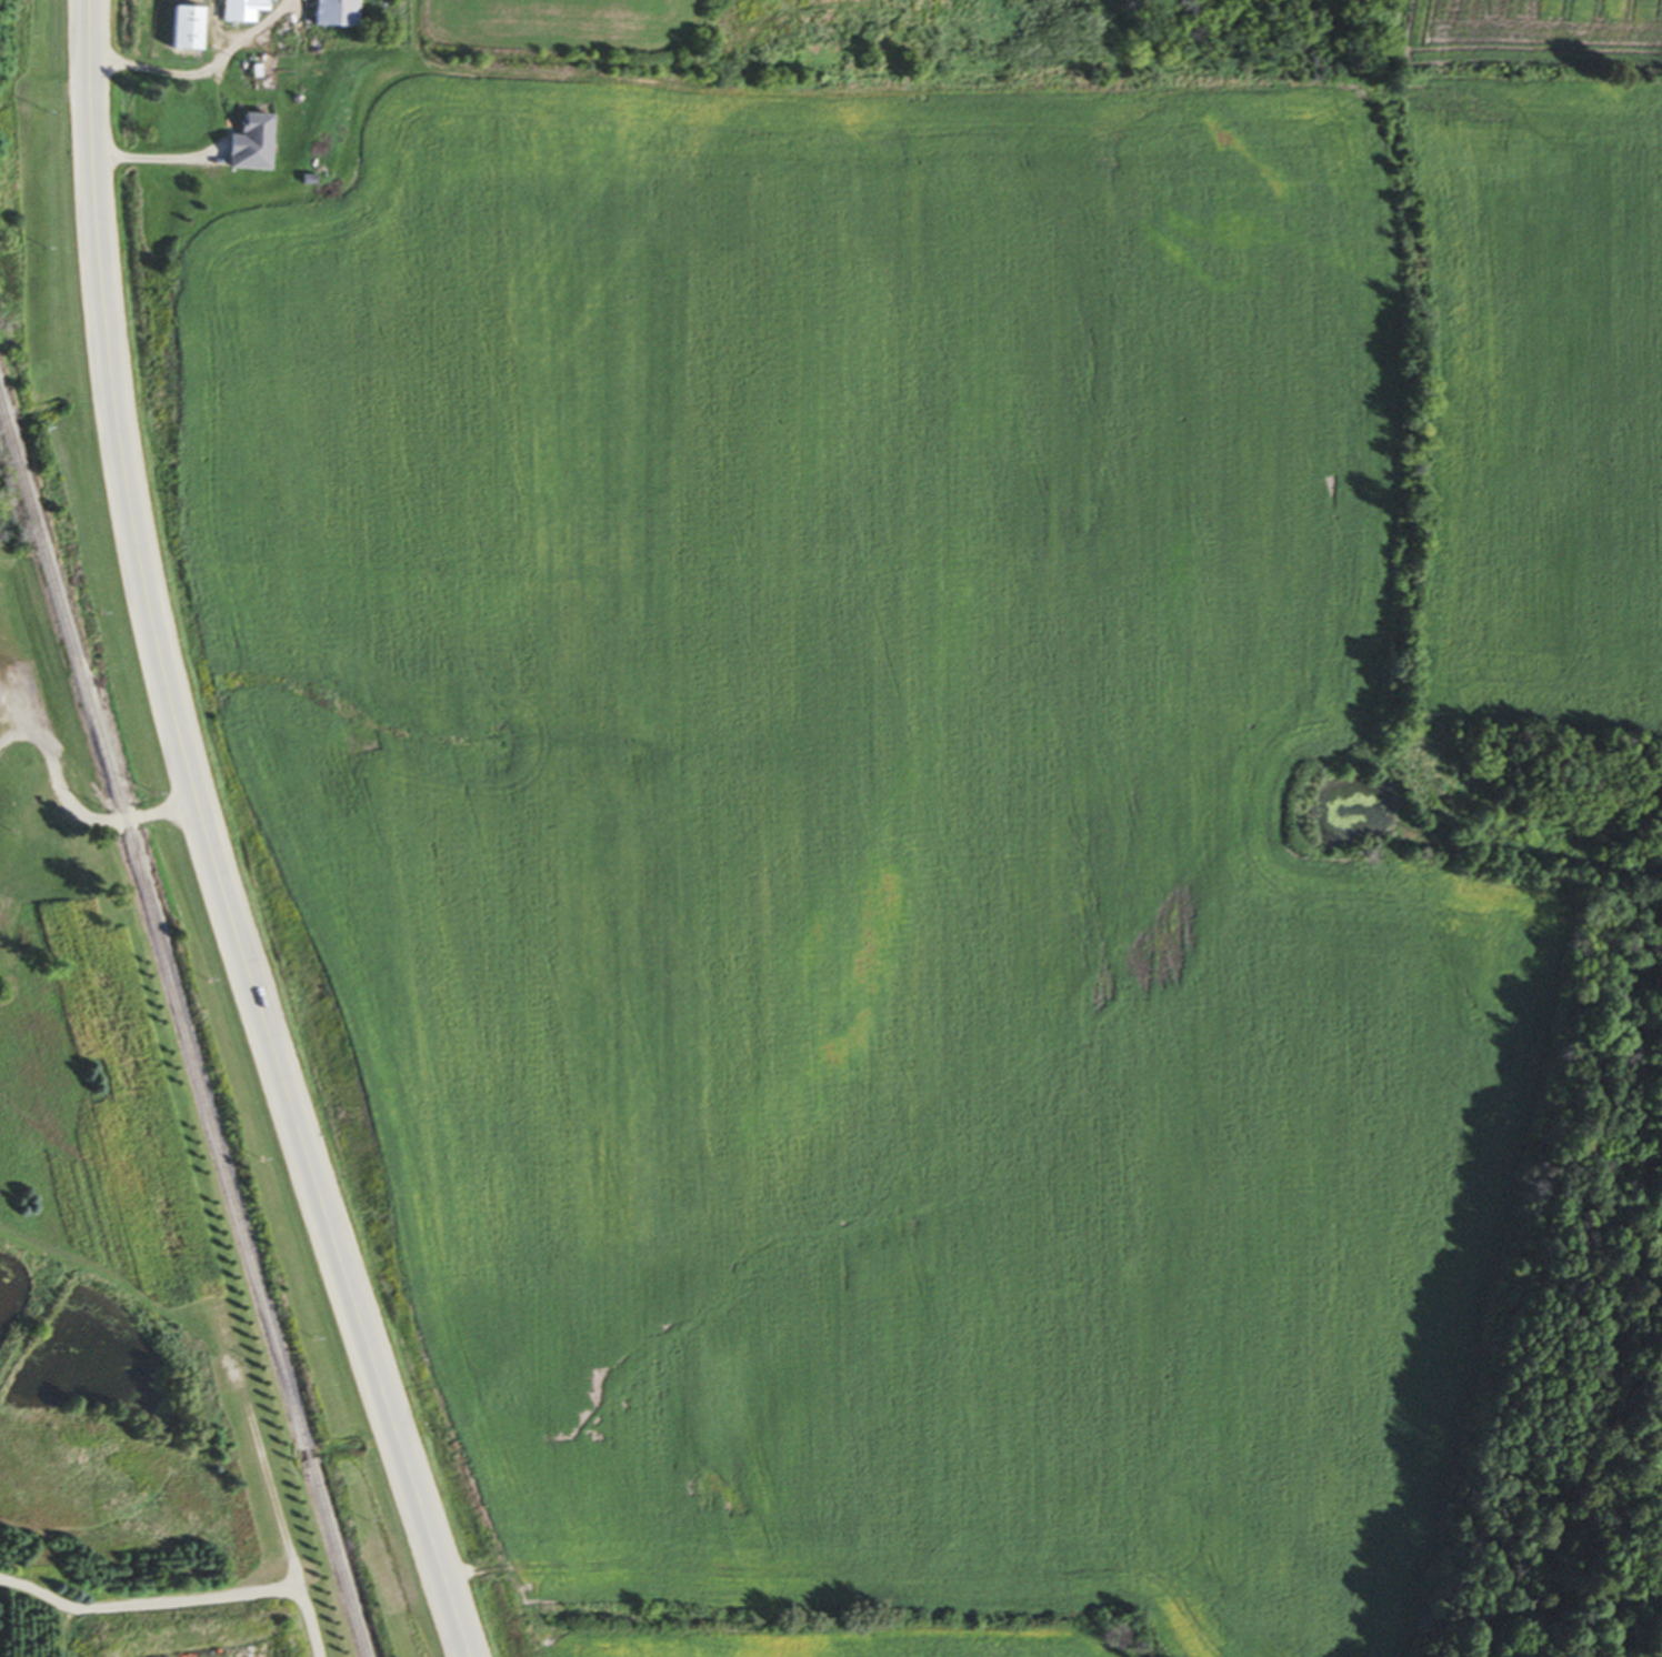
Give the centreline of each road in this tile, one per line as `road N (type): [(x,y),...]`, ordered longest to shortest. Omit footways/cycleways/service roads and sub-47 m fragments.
road 1 (primary): [(471,1656),(178,726),(113,373),(91,0)]

